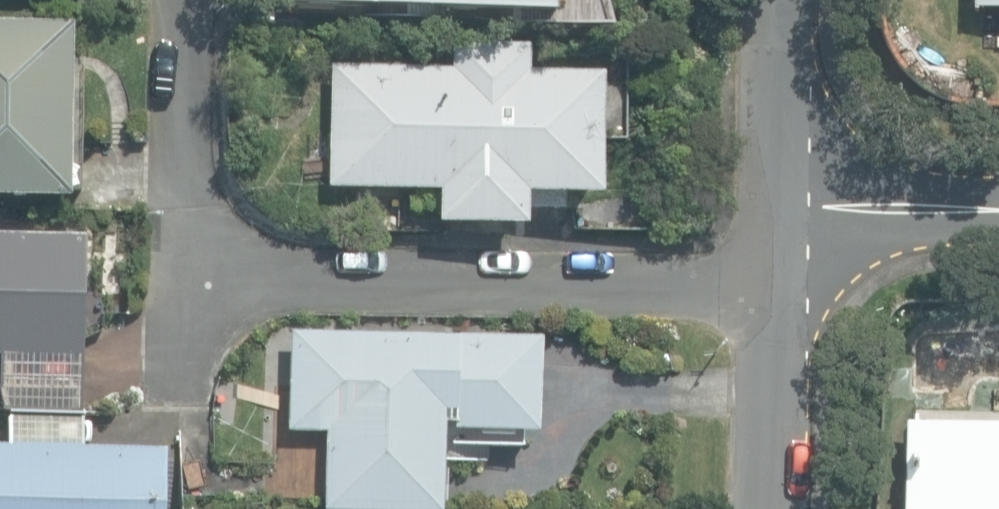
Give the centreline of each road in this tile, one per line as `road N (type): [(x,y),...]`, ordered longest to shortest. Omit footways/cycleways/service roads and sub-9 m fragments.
road 1 (residential): [(186,0),(189,199),(216,238),(257,259),(394,280),(573,284),(703,279),(769,244)]
road 2 (unclassified): [(769,244),(770,508)]
road 3 (unclassified): [(782,0),(769,244)]
road 4 (residential): [(769,244),(817,214),(998,207)]

